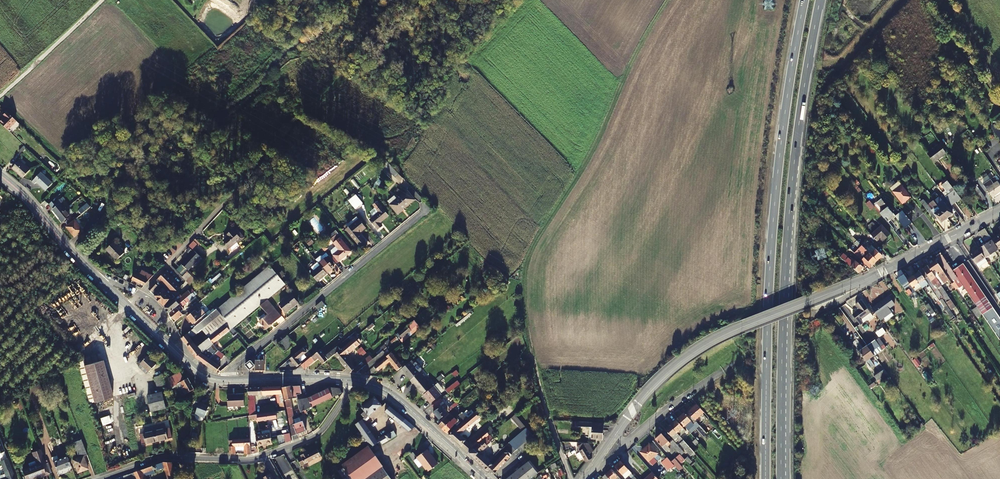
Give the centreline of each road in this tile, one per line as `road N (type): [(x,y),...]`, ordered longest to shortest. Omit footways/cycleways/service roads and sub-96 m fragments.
road 1 (tertiary): [(999,211),(882,272),(697,350),(646,394),(585,478)]
road 2 (trunk): [(804,0),(775,194),(765,478)]
road 3 (trunk): [(781,478),(791,195),(820,0)]
road 4 (secondary): [(0,176),(179,356),(210,378),(229,379)]
road 5 (residential): [(352,380),(318,435),(266,456),(163,457),(97,478)]
road 6 (residential): [(229,379),(234,366),(424,211),(408,185)]
road 7 (track): [(219,210),(414,0)]
road 8 (track): [(571,478),(528,335),(520,266),(528,254)]
road 9 (secondary): [(352,380),(398,399),(485,478)]
road 10 (track): [(0,98),(104,0)]
road 11 (secondary): [(229,379),(352,380)]

